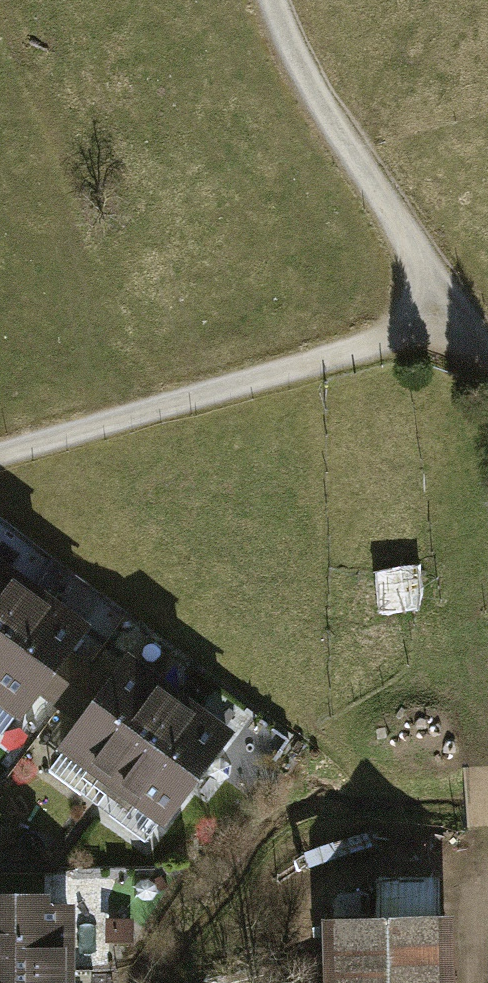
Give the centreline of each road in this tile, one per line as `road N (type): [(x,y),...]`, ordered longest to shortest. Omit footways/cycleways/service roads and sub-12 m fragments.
road 1 (track): [(0,457),(414,331),(455,308)]
road 2 (track): [(487,353),(317,98),(271,0)]
road 3 (track): [(483,982),(478,773)]

